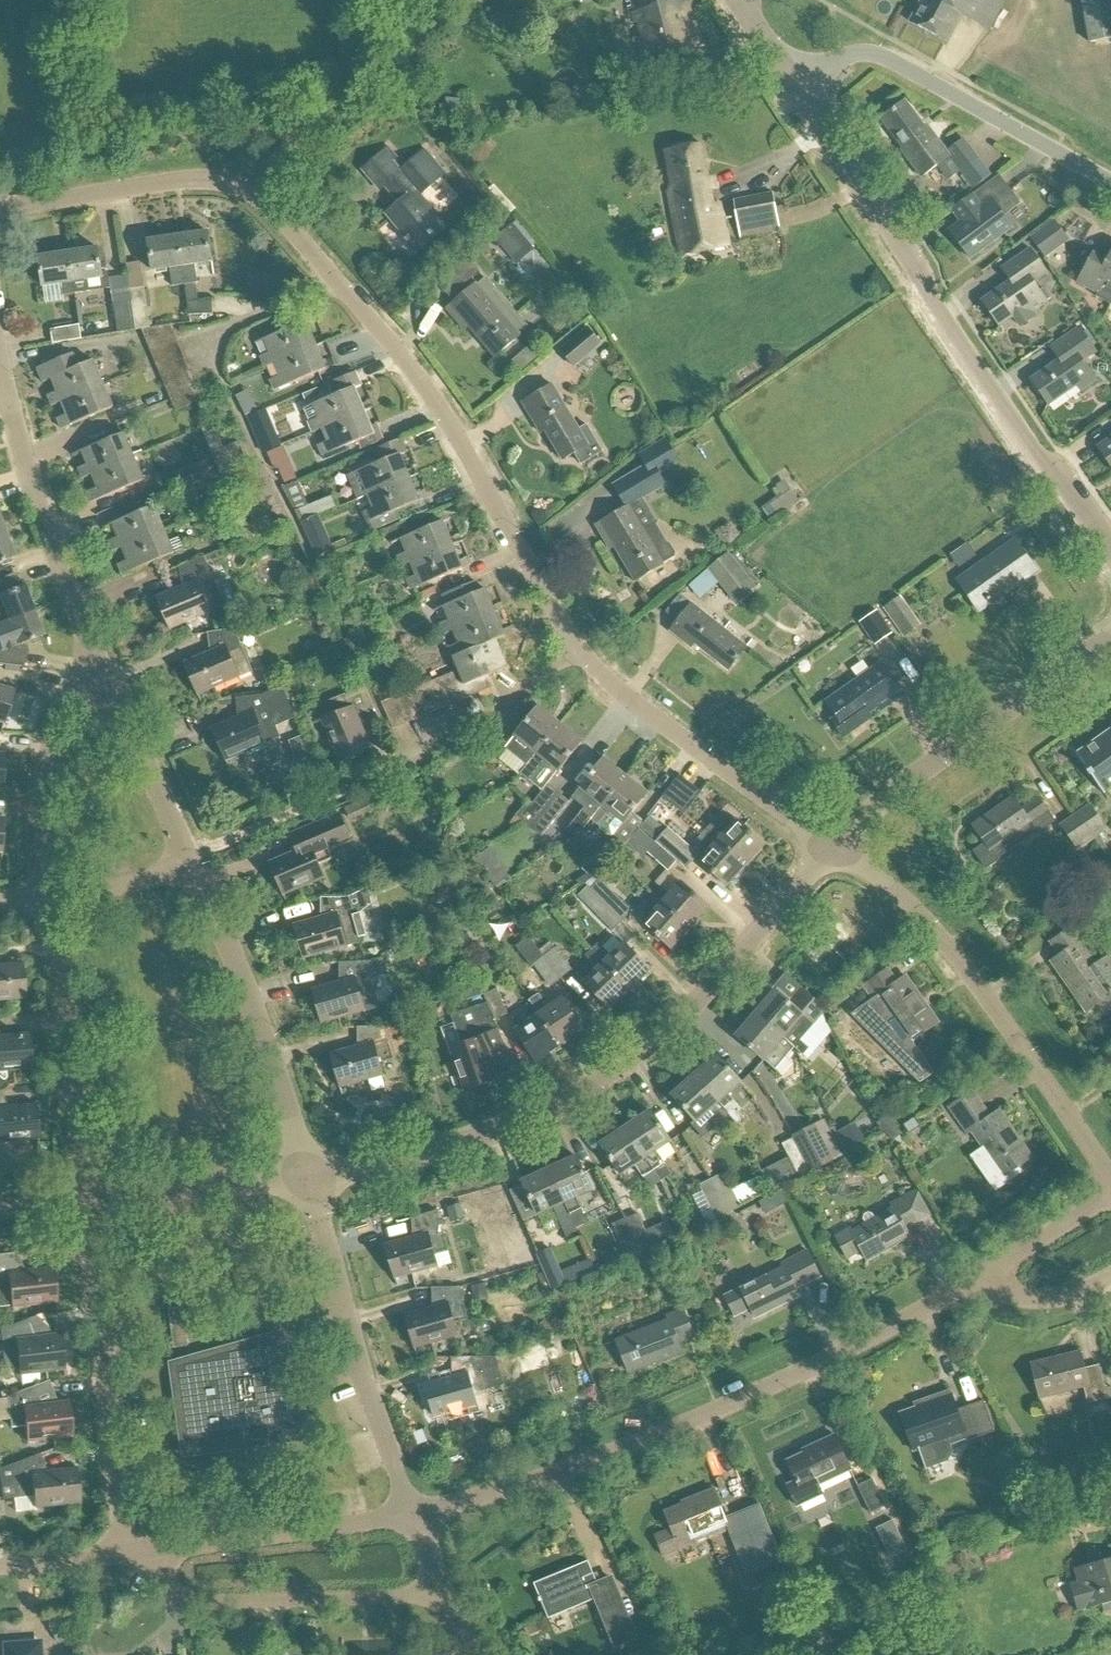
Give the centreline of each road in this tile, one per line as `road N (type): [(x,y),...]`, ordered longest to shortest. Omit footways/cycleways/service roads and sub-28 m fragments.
road 1 (unclassified): [(311,1182),(517,1125),(579,1095),(691,1009),(834,848)]
road 2 (residential): [(411,1515),(682,1423),(986,1276)]
road 3 (residential): [(576,649),(463,441),(408,360),(249,192)]
road 4 (unclassified): [(1110,550),(1061,477),(1031,455),(796,91)]
road 5 (residential): [(576,649),(426,758),(192,862)]
road 6 (residential): [(1110,1180),(947,943),(910,903),(834,848)]
road 7 (residential): [(82,1198),(128,1557)]
road 8 (residential): [(796,91),(843,59),(884,56),(1110,181)]
road 9 (unclassified): [(834,848),(881,804),(1110,639)]
road 10 (residential): [(311,1182),(256,1016),(192,862)]
road 11 (residential): [(102,678),(19,446),(0,365)]
road 12 (residential): [(834,848),(576,649)]
road 13 (residential): [(444,1594),(195,1596),(164,1571),(159,1553)]
road 14 (residential): [(411,1515),(323,1221)]
road 15 (residential): [(50,895),(82,1198)]
road 16 (residential): [(159,1553),(411,1515)]
road 17 (residential): [(0,216),(189,180),(249,192)]
road 18 (residential): [(102,678),(65,702),(51,751),(50,895)]
road 19 (unclassified): [(82,1198),(311,1182)]
road 20 (residential): [(192,862),(102,678)]
road 21 (residential): [(986,1276),(1110,1194)]
road 22 (residential): [(50,895),(122,886),(192,862)]
road 23 (residential): [(986,1276),(999,1290),(1035,1301),(1110,1278)]
road 24 (residential): [(0,1565),(128,1557)]

